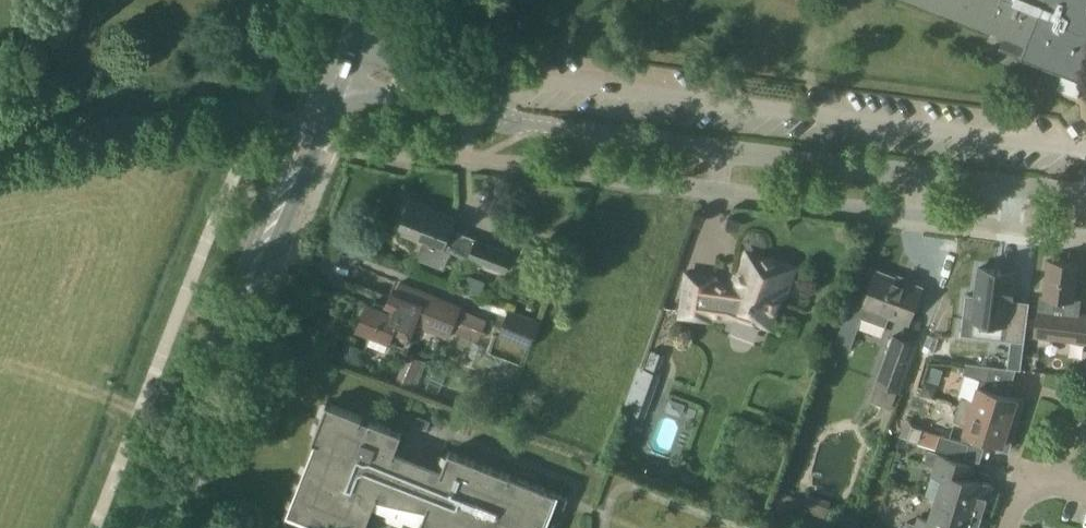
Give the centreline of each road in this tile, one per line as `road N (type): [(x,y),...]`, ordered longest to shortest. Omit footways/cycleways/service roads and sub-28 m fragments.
road 1 (residential): [(336,66),(535,126),(1085,195)]
road 2 (secondary): [(152,527),(336,66)]

